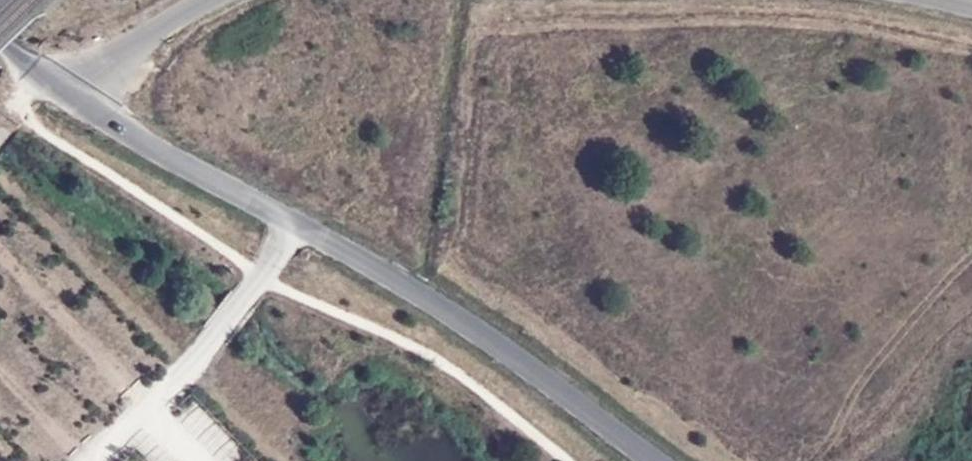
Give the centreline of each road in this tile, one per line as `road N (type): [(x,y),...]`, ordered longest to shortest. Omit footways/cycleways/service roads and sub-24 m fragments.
road 1 (unclassified): [(658,460),(377,267),(68,93)]
road 2 (unclassified): [(215,0),(68,93)]

